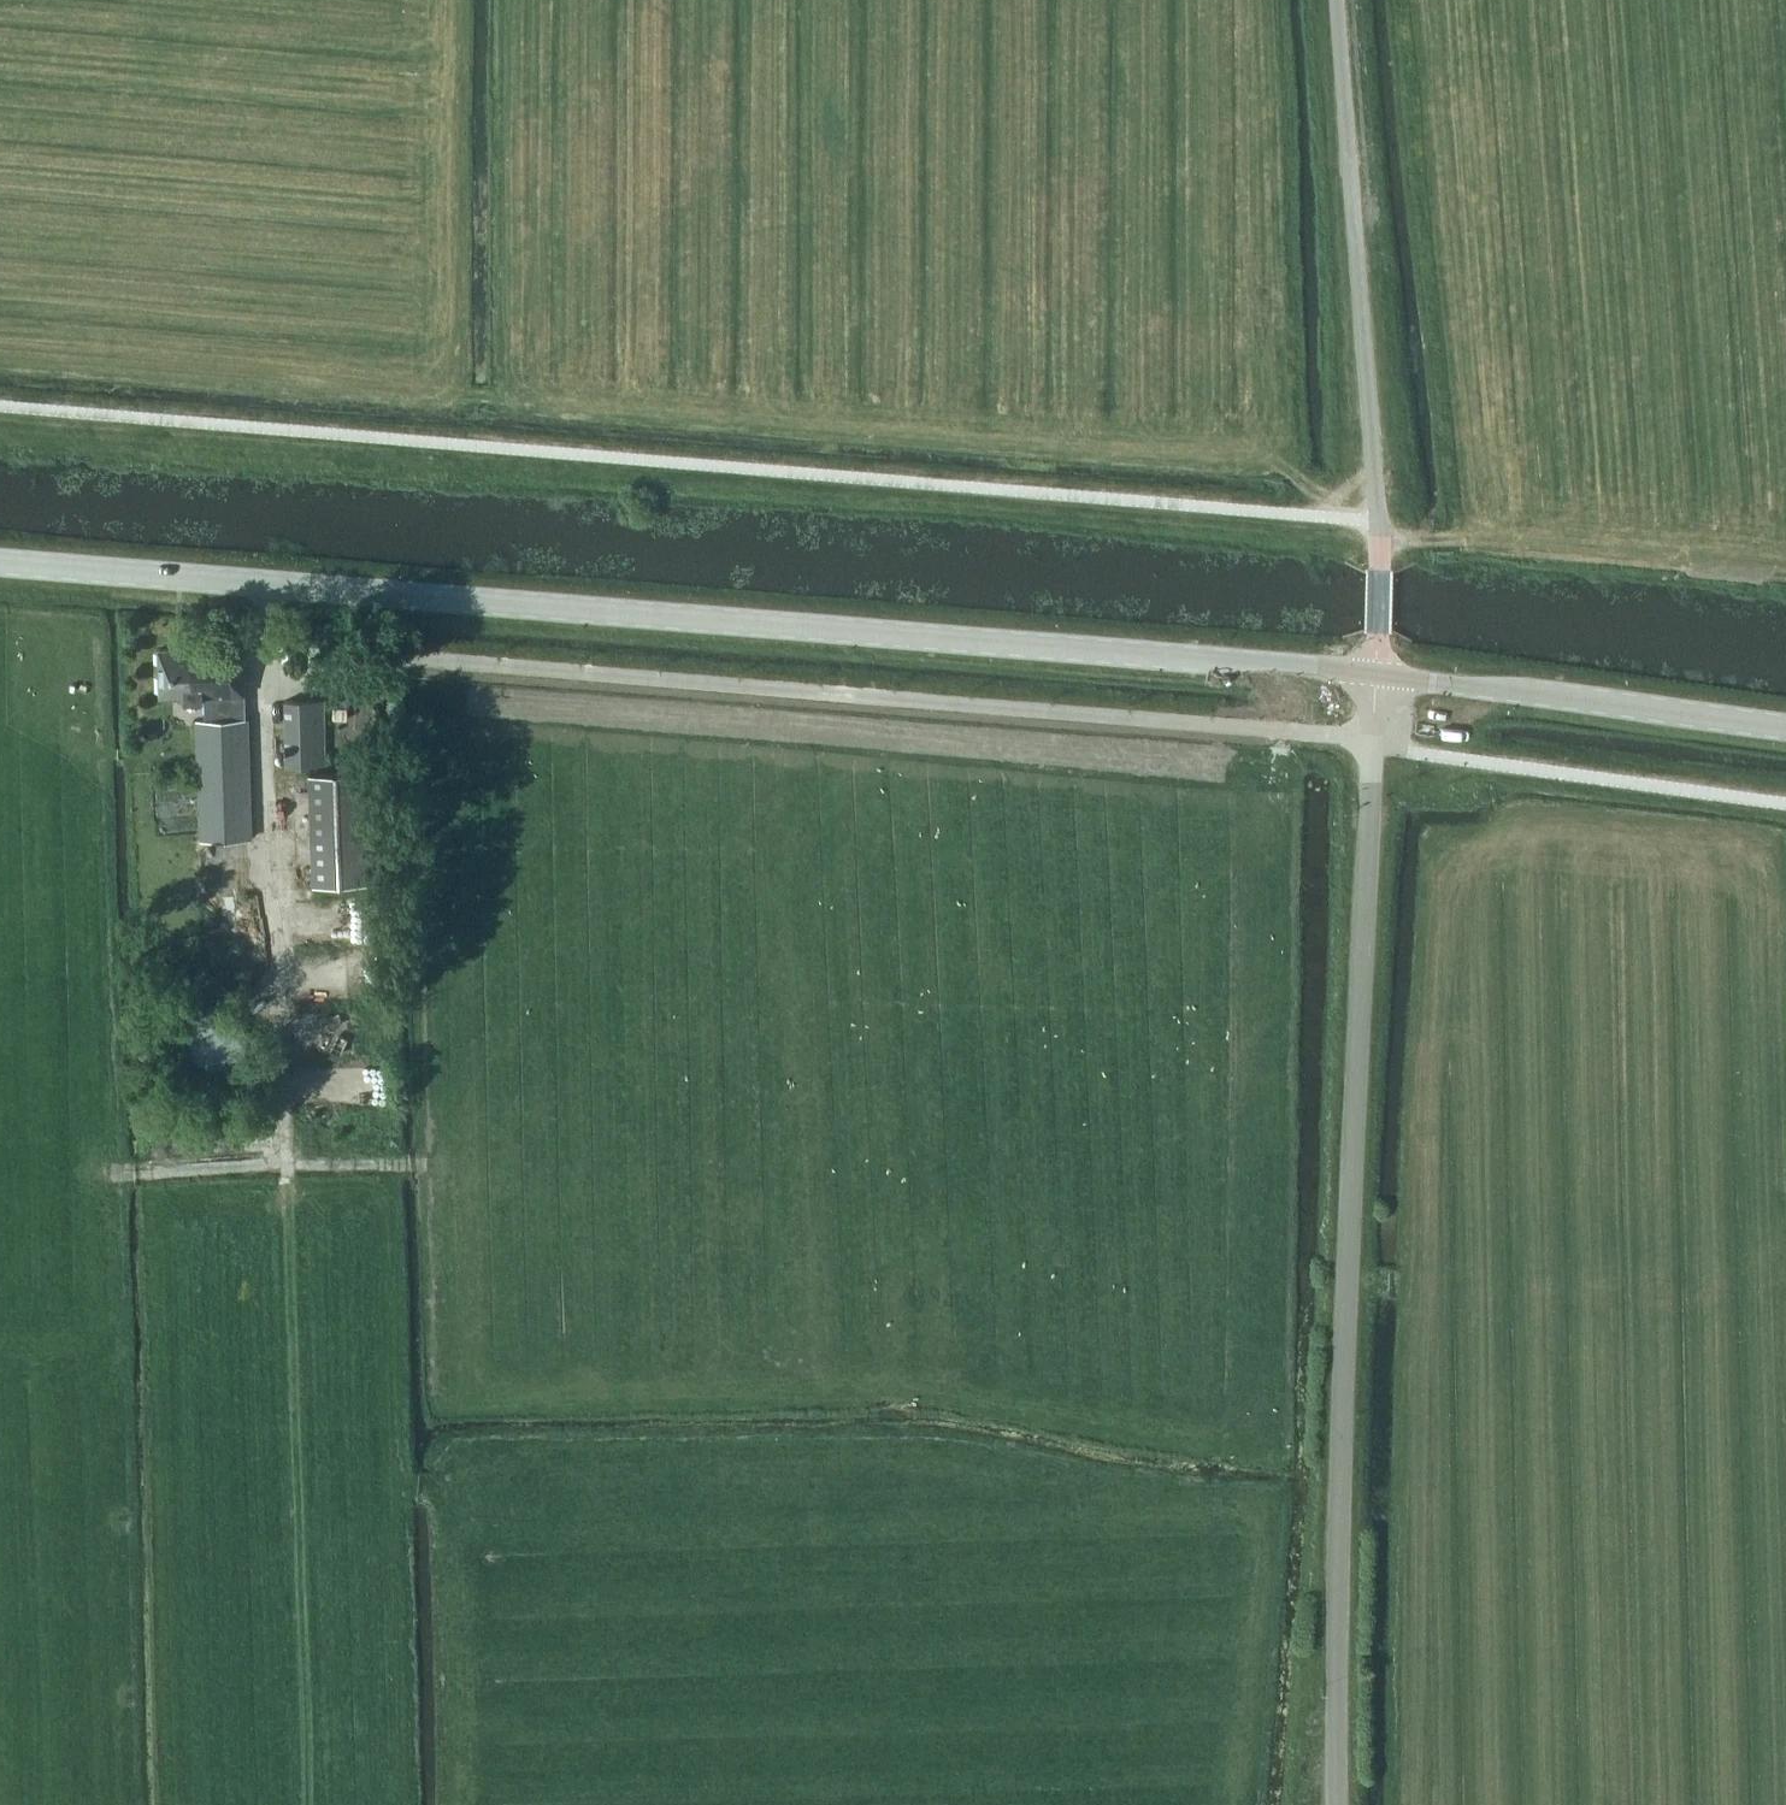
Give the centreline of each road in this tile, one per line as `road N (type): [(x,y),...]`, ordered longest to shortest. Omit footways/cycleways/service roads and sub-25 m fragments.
road 1 (secondary): [(1378,673),(0,562)]
road 2 (tertiary): [(1361,1804),(1378,673)]
road 3 (unclassified): [(1378,673),(1379,520),(1339,0)]
road 4 (secondary): [(1785,727),(1378,673)]

